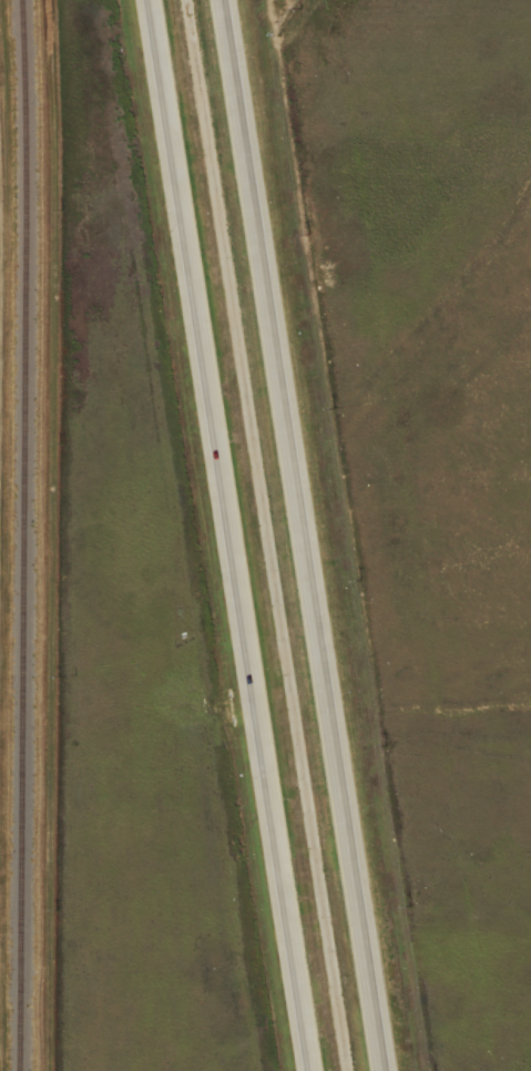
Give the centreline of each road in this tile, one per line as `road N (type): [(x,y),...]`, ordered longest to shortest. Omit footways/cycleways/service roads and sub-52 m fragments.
road 1 (trunk): [(377,1070),(216,0)]
road 2 (trunk): [(149,0),(309,1070)]

